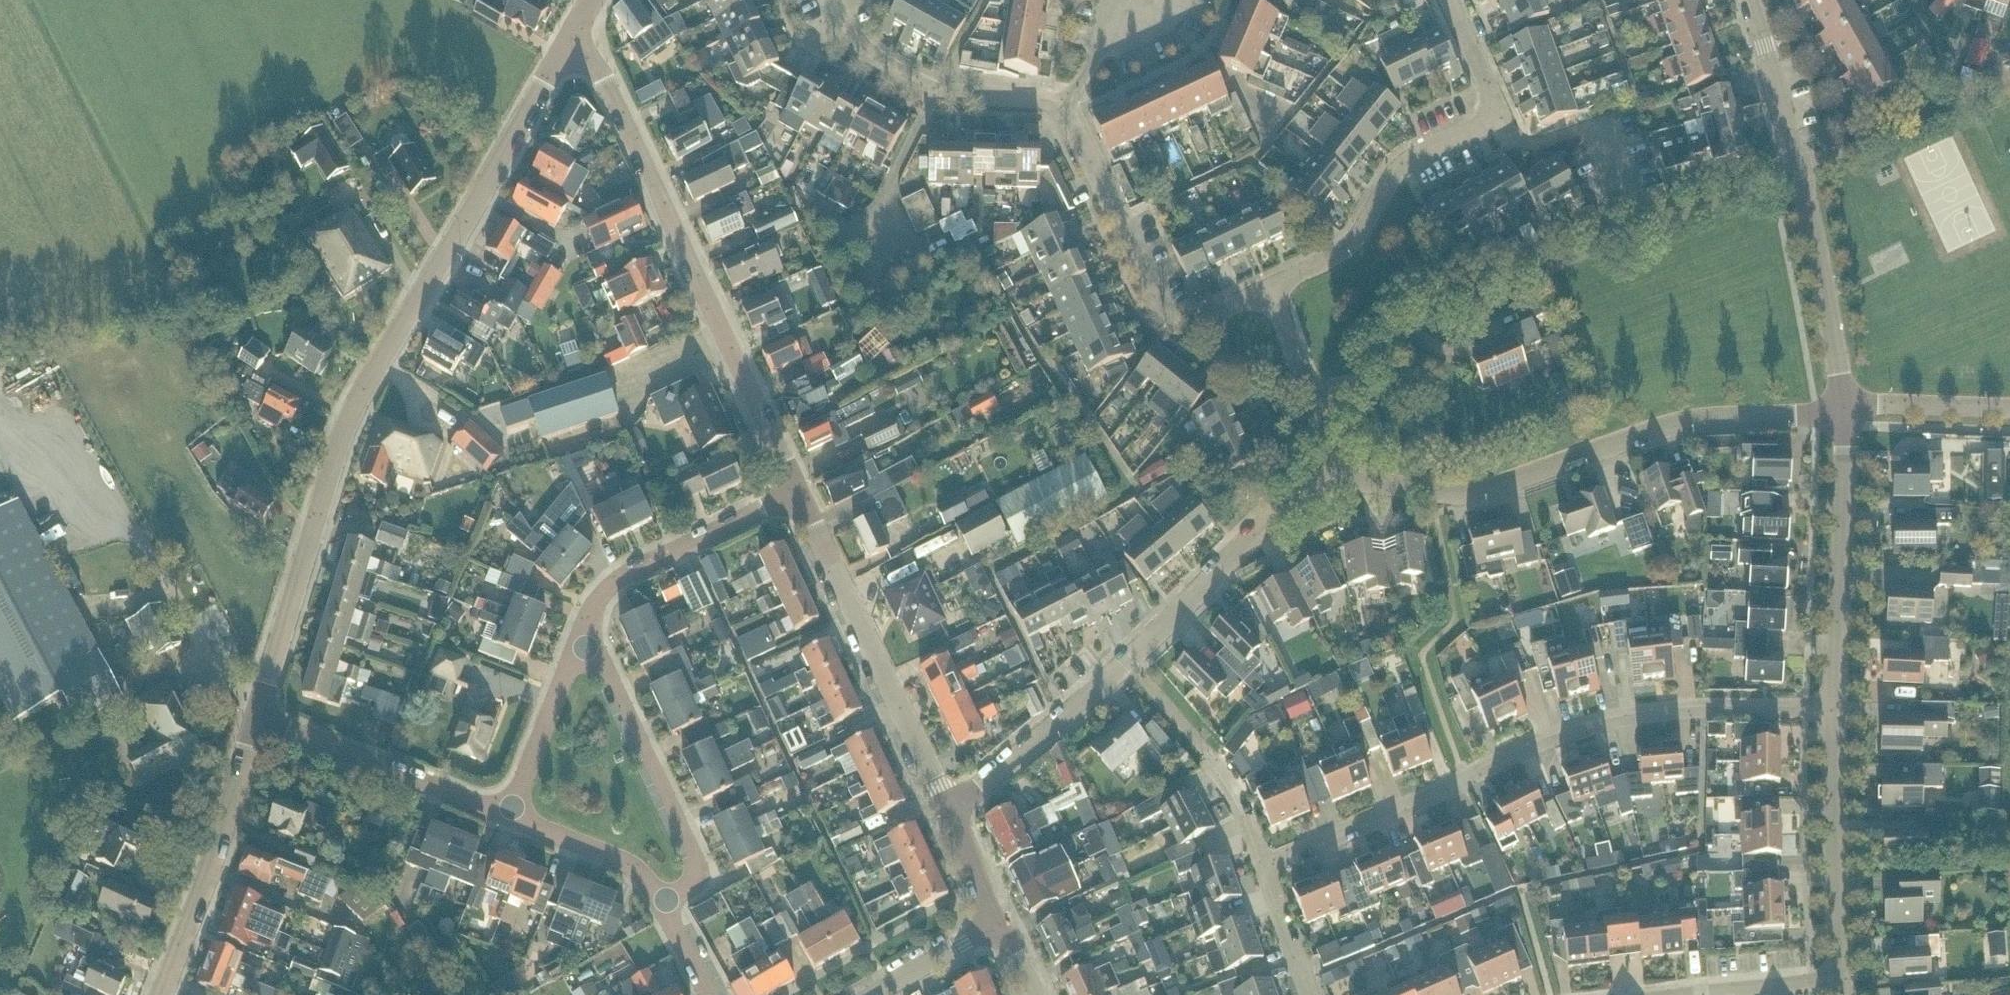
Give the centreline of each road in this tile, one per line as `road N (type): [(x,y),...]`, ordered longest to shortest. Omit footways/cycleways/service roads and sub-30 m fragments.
road 1 (unclassified): [(257,718),(352,422),(567,42)]
road 2 (residential): [(1263,868),(1547,743),(1627,721),(1707,709),(1837,707)]
road 3 (residential): [(1340,486),(1470,496),(1680,424),(1844,409)]
road 4 (tertiary): [(797,493),(592,59),(567,42)]
road 5 (residential): [(953,812),(1127,663),(1259,532),(1340,486)]
road 6 (residential): [(1449,0),(1488,85),(1492,115),(1402,165),(1346,250),(1266,290)]
road 7 (tertiary): [(953,812),(797,493)]
road 8 (residential): [(1266,290),(1202,322),(1167,316),(1061,110)]
road 9 (residential): [(663,902),(693,883),(697,863),(609,669),(579,645)]
road 10 (residential): [(1837,707),(1844,409)]
road 11 (unclassified): [(161,994),(257,718)]
road 12 (residential): [(579,645),(613,584),(797,493)]
road 13 (residential): [(1839,979),(1837,707)]
road 14 (residential): [(510,816),(257,718)]
road 15 (residential): [(1061,110),(920,86),(863,52),(831,0)]
road 16 (residential): [(1844,409),(1798,169)]
road 17 (unclassified): [(2009,75),(1798,169)]
road 18 (residential): [(1340,486),(1266,290)]
road 19 (residential): [(510,816),(579,645)]
road 20 (residential): [(663,902),(642,871),(510,816)]
road 21 (residential): [(1798,169),(1750,0)]
road 22 (residential): [(1844,409),(2009,410)]
road 23 (residential): [(873,994),(997,925)]
road 24 (residential): [(1698,994),(1839,979)]
road 25 (residential): [(1311,994),(1263,868)]
road 26 (residential): [(1061,110),(1133,0)]
road 27 (tertiary): [(997,925),(953,812)]

